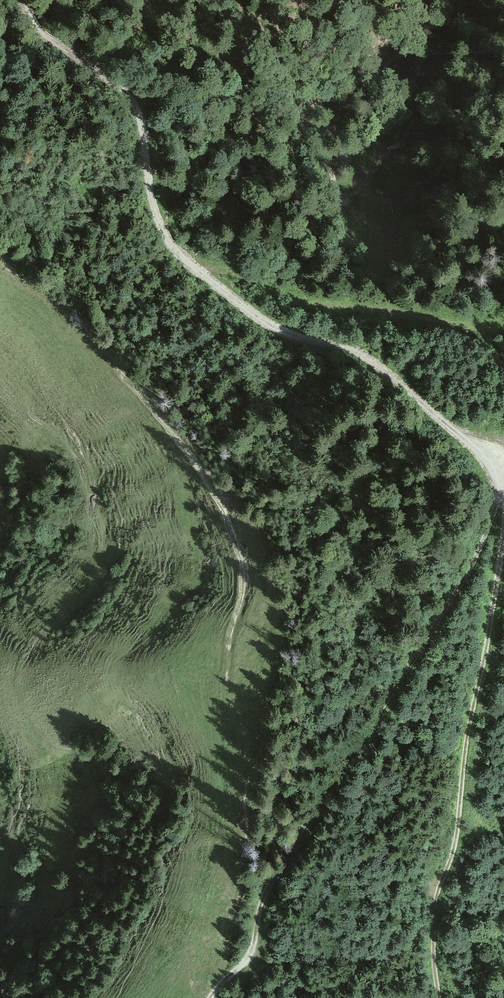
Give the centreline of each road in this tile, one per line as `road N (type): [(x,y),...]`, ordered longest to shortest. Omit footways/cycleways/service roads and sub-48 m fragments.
road 1 (track): [(23,0),(42,36),(136,103),(150,197),(171,246),(269,324),(380,367),(471,445),(501,490)]
road 2 (track): [(216,989),(250,954),(267,889),(473,563),(501,490)]
road 3 (track): [(439,997),(435,912),(455,839),(503,534)]
road 4 (track): [(503,328),(318,307),(192,267)]

